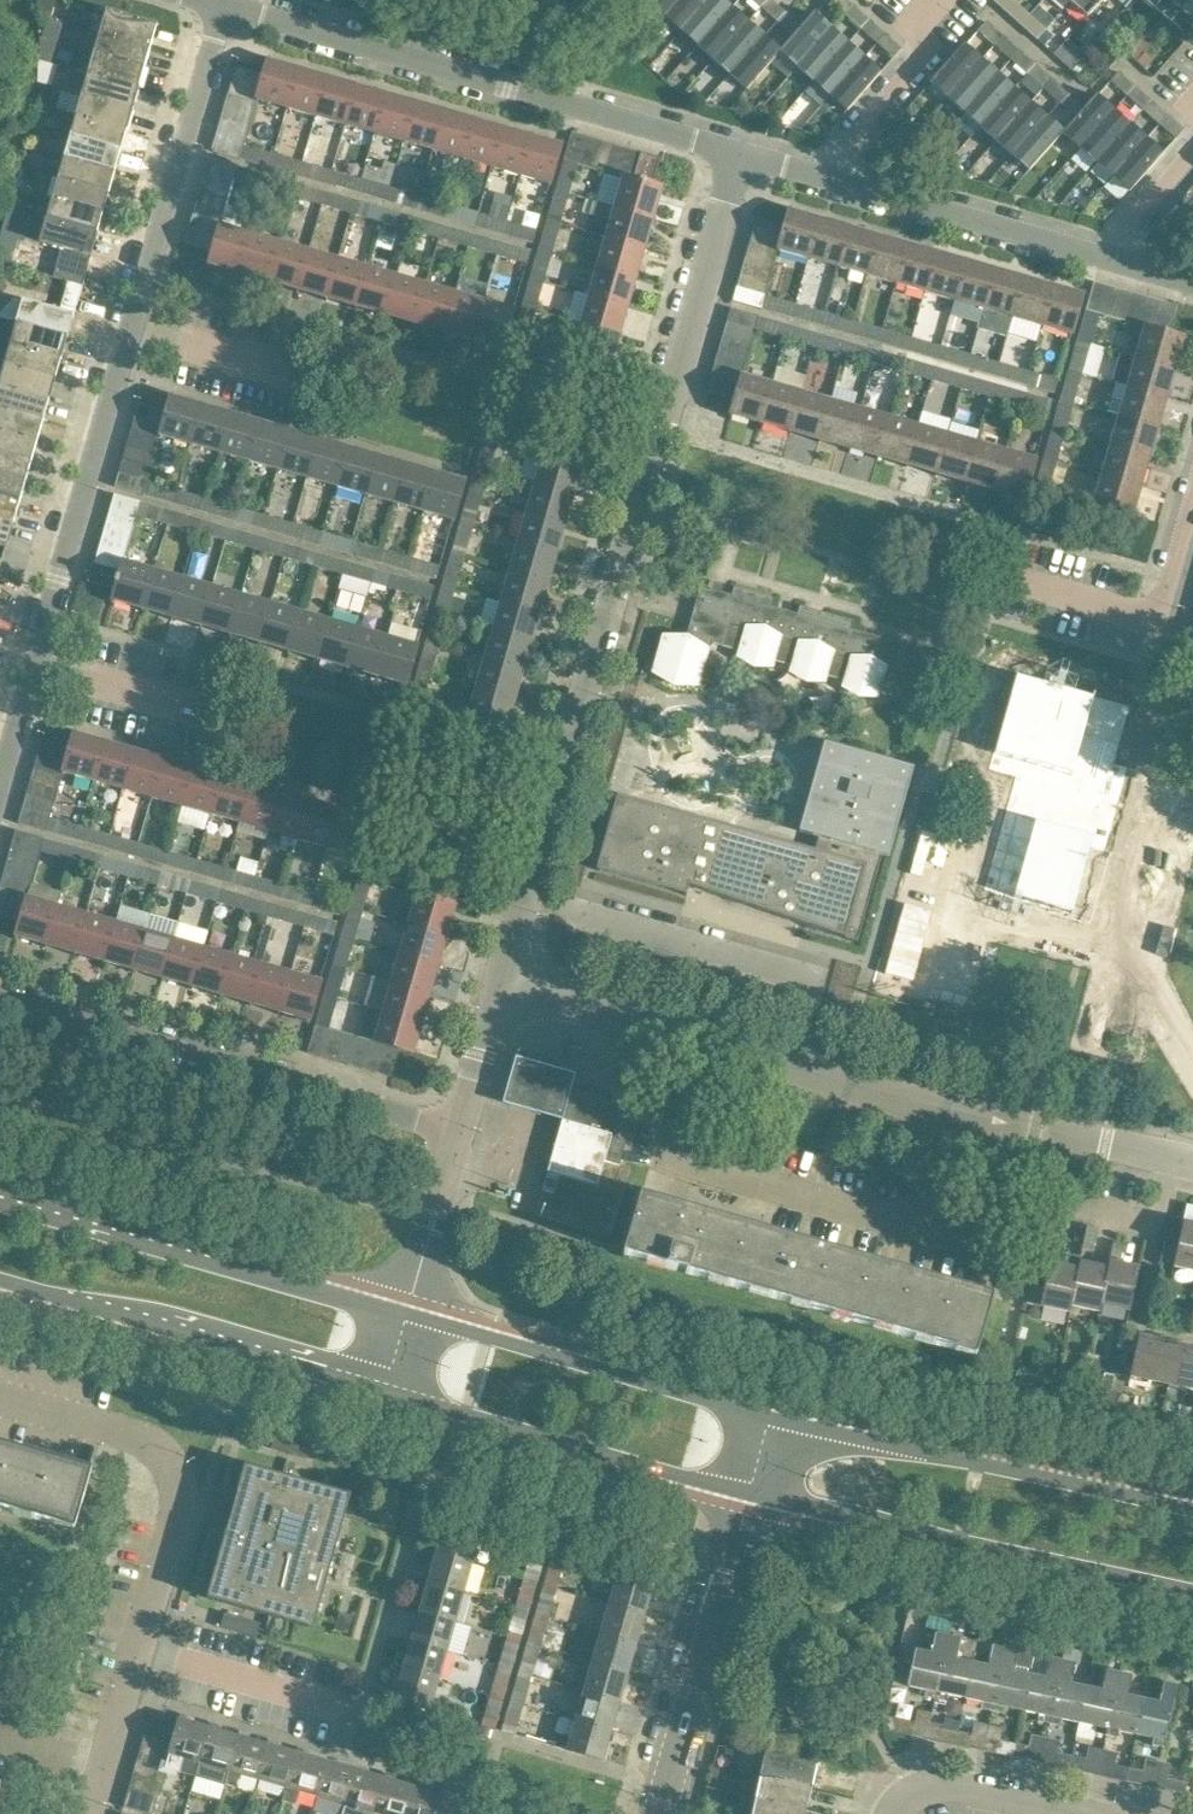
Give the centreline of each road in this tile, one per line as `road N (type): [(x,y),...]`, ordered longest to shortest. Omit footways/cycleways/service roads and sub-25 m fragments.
road 1 (residential): [(505,990),(742,157)]
road 2 (residential): [(742,157),(220,6)]
road 3 (residential): [(99,1776),(175,1521),(176,1490),(166,1461),(140,1438),(0,1397)]
road 4 (residential): [(1192,1163),(713,1051)]
road 5 (residential): [(460,1133),(0,1002)]
road 6 (residential): [(1192,285),(742,157)]
road 7 (tertiary): [(749,1493),(1192,1590)]
road 8 (residential): [(1004,1245),(692,1159),(688,1142),(713,1051)]
road 9 (tertiary): [(1192,1511),(769,1423)]
road 10 (tertiary): [(403,1315),(0,1194)]
road 11 (tertiary): [(0,1276),(382,1386)]
road 12 (tertiary): [(382,1386),(749,1493)]
road 13 (tertiary): [(769,1423),(403,1315)]
road 14 (residential): [(36,660),(132,326)]
road 15 (residential): [(660,1813),(749,1493)]
road 16 (residential): [(132,326),(220,6)]
road 17 (residential): [(713,1051),(505,990)]
road 18 (residential): [(403,1315),(460,1133)]
road 19 (residential): [(895,1813),(929,1789),(1068,1813)]
road 20 (unclassified): [(299,375),(132,326)]
road 21 (unclassified): [(201,708),(36,660)]
road 22 (residential): [(460,1133),(505,990)]
road 23 (residential): [(0,782),(36,660)]
road 24 (unclassified): [(1152,617),(1192,497)]

